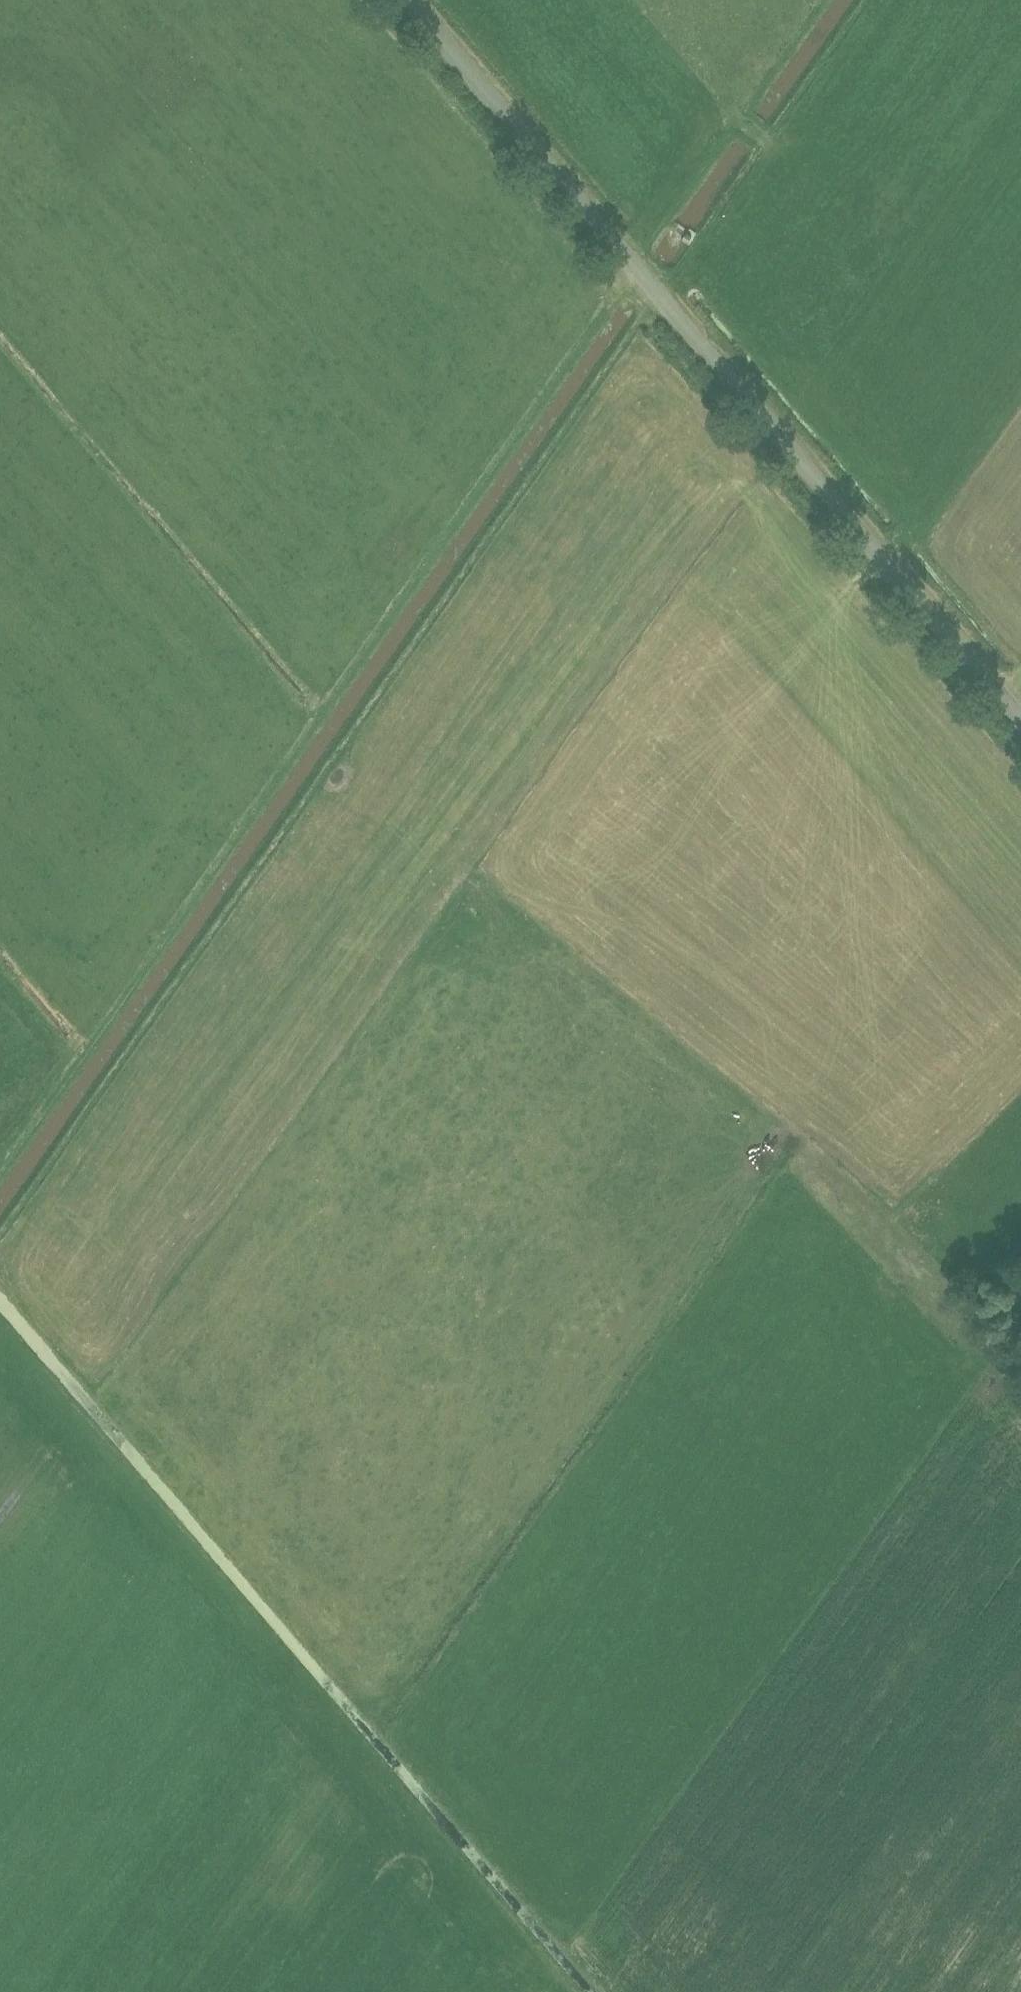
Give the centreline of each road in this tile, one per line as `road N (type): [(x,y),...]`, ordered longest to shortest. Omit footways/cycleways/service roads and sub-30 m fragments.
road 1 (unclassified): [(1020,722),(405,0)]

